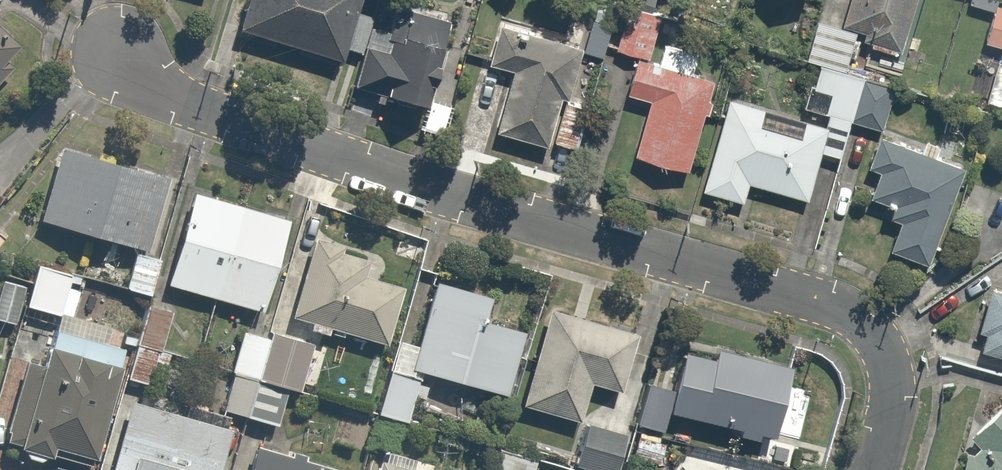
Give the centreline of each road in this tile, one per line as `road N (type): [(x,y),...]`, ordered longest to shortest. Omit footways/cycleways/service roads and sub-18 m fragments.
road 1 (residential): [(873,469),(889,379),(868,330),(844,312),(189,106),(120,48)]

